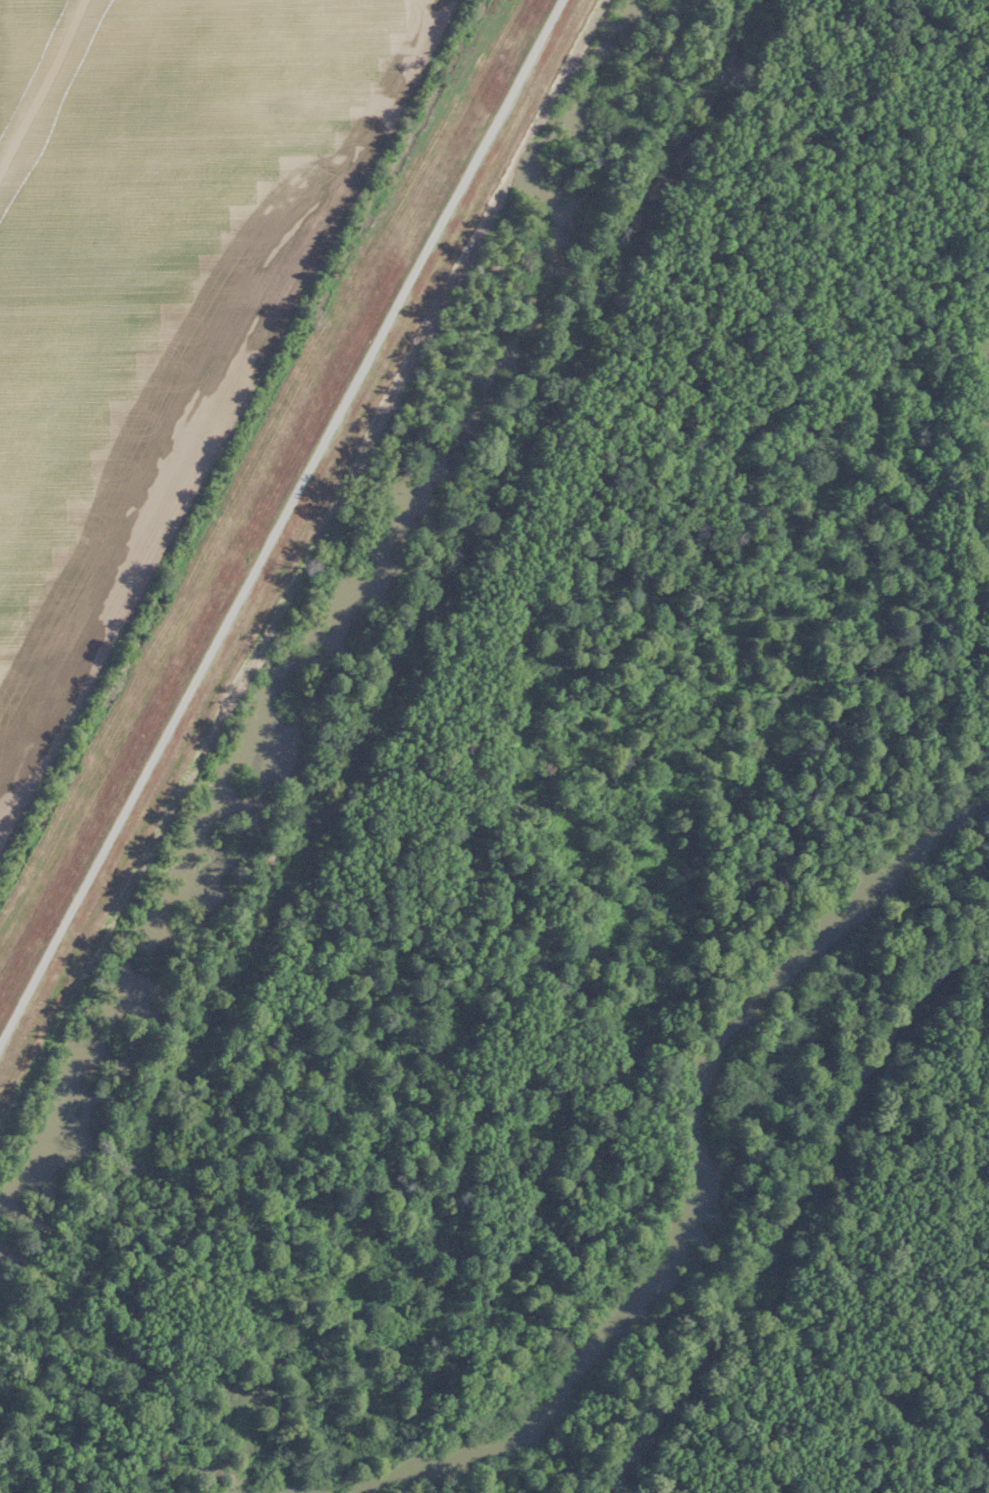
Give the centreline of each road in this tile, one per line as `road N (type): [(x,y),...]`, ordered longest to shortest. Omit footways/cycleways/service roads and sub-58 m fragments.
road 1 (residential): [(561,0),(0,1046)]

